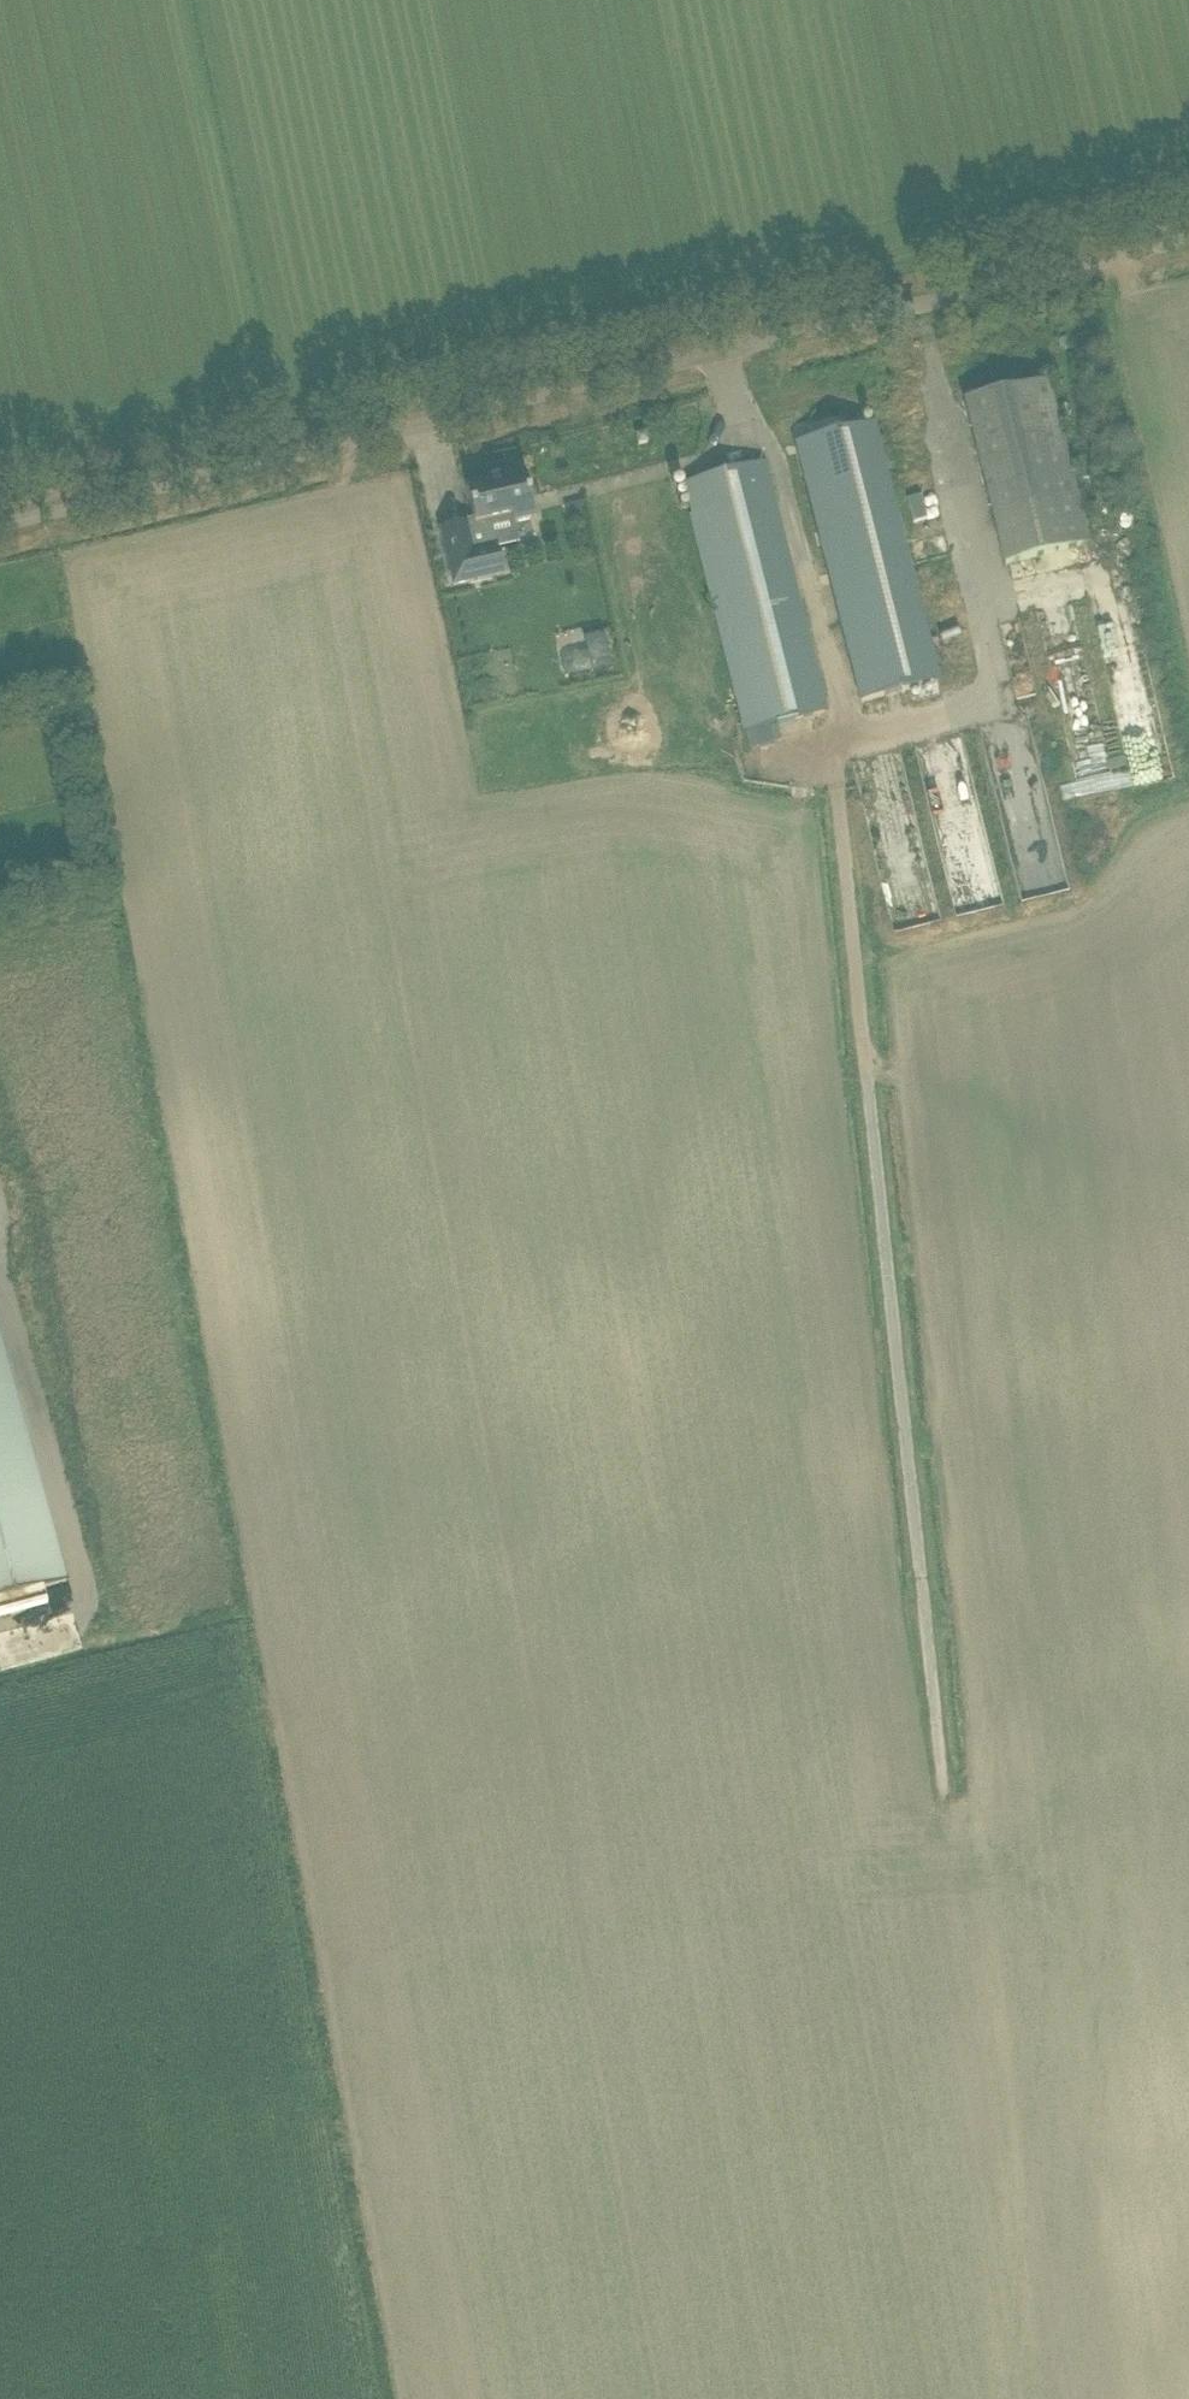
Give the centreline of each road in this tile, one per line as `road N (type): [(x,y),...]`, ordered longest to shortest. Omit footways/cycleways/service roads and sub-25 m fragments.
road 1 (track): [(1011,2398),(854,960),(840,765)]
road 2 (unclassified): [(0,527),(1188,233)]

